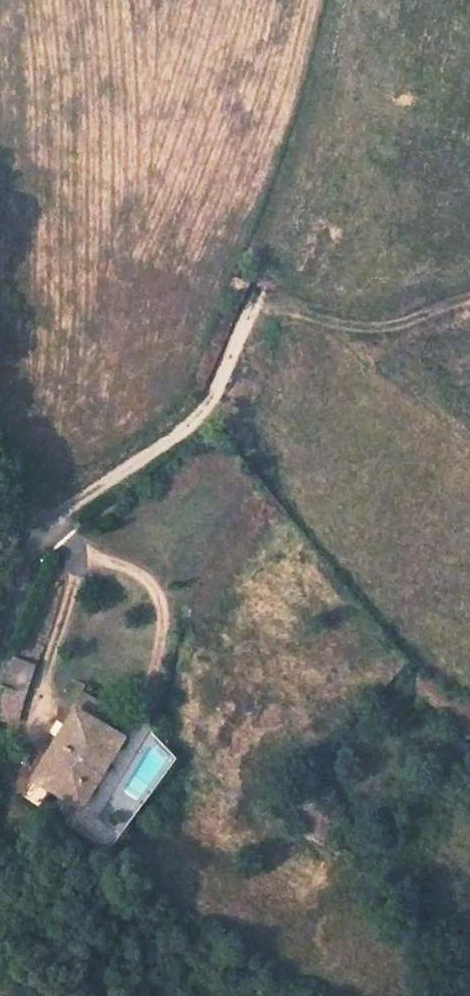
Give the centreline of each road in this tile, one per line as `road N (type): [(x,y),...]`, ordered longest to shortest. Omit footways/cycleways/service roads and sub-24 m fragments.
road 1 (track): [(70,511),(200,420),(264,305),(354,322),(415,323),(469,306)]
road 2 (unclassified): [(0,646),(34,540),(70,511)]

